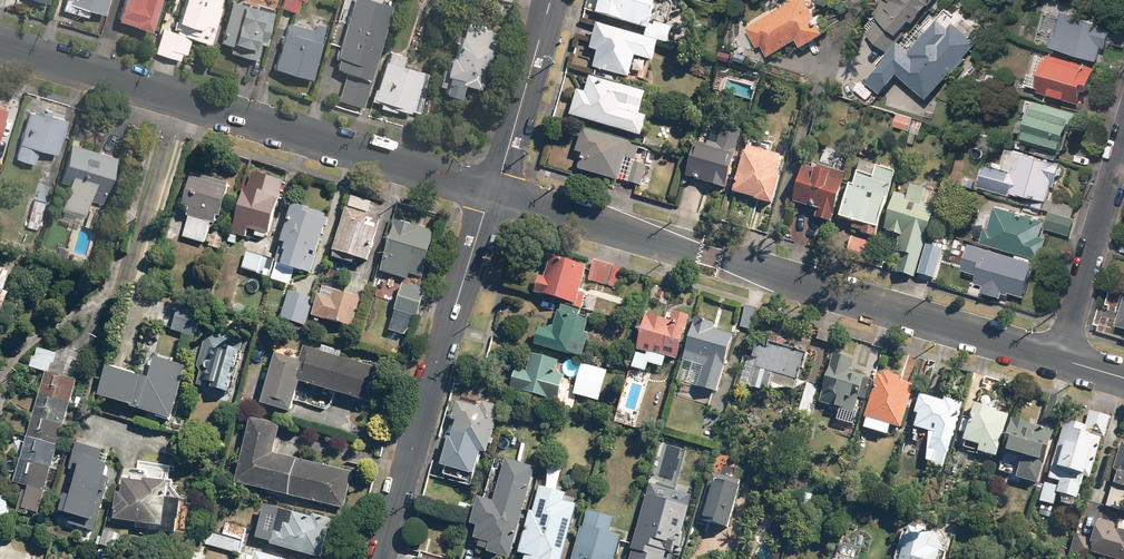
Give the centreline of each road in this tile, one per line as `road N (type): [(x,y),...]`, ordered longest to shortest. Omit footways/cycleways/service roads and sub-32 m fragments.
road 1 (residential): [(1060,359),(493,192)]
road 2 (residential): [(493,192),(0,44)]
road 3 (residential): [(493,192),(382,558)]
road 4 (residential): [(1060,359),(1123,142)]
road 5 (residential): [(552,0),(493,192)]

